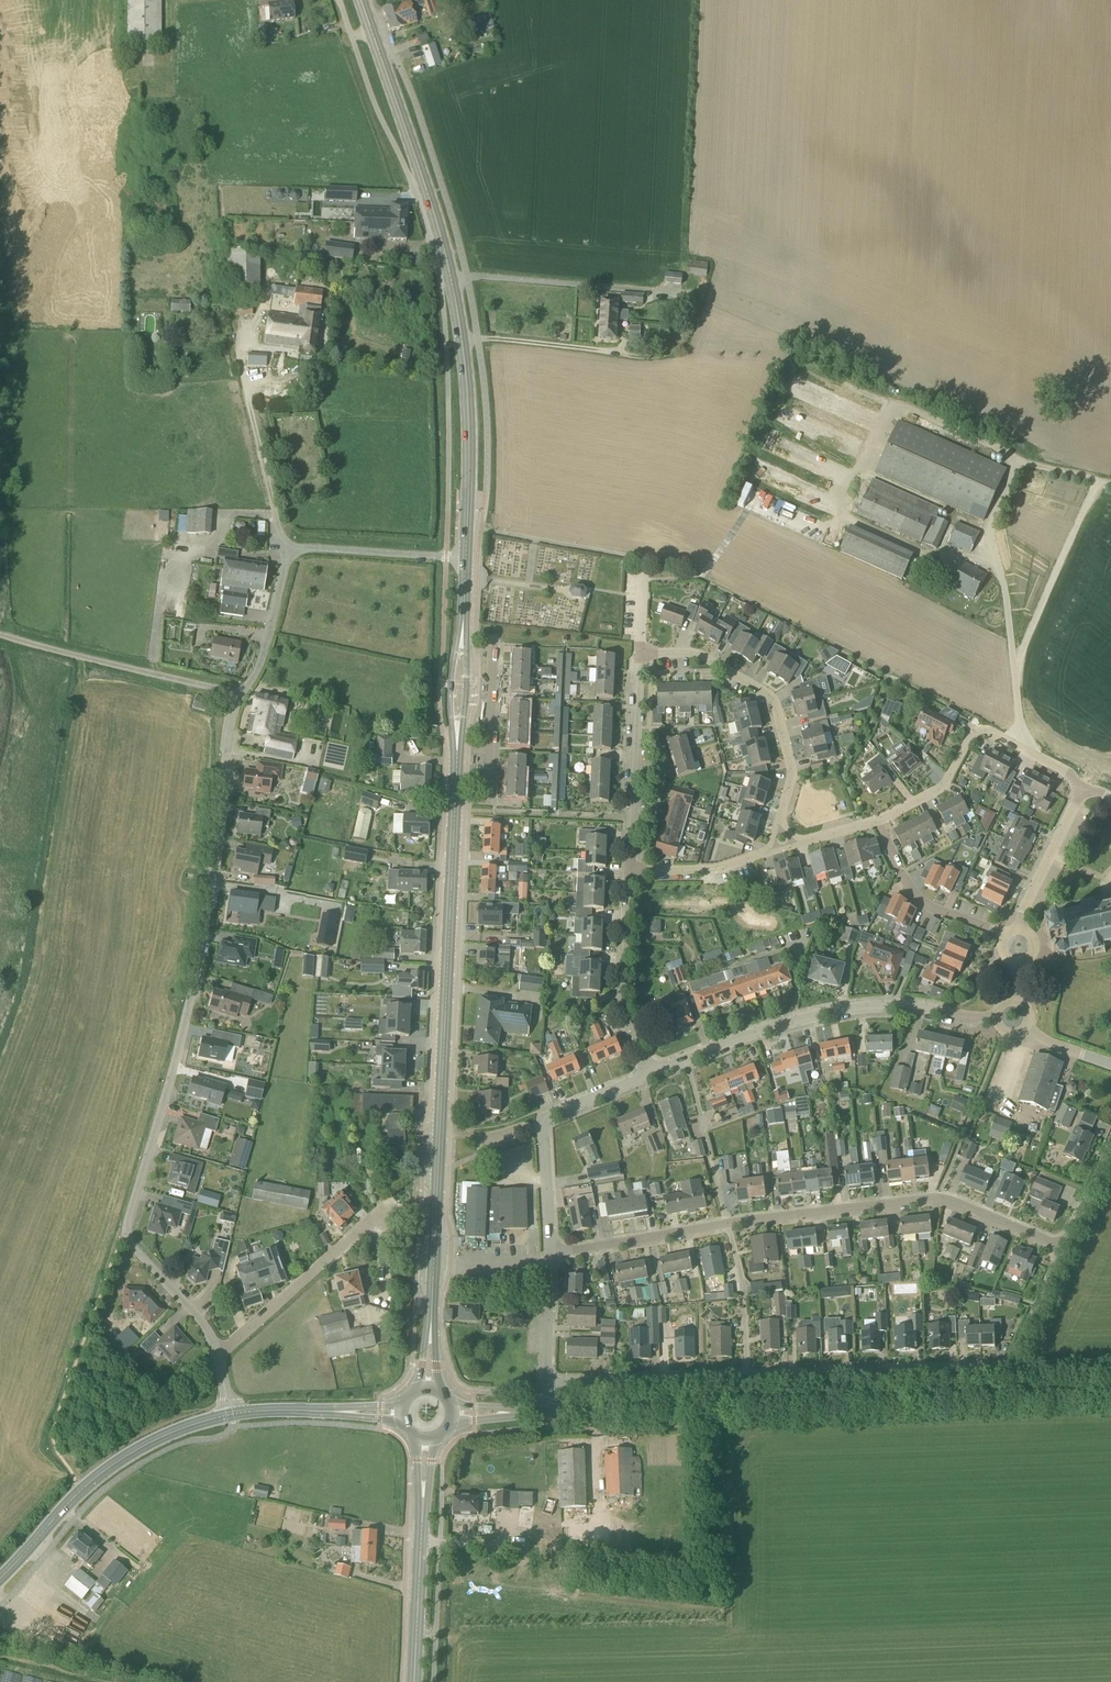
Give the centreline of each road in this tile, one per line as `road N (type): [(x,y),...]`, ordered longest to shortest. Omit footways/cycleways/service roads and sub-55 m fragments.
road 1 (residential): [(220,1353),(125,1233),(200,970),(238,696)]
road 2 (residential): [(549,1384),(1006,1366),(1066,1249)]
road 3 (primary): [(429,1388),(457,800)]
road 4 (primary): [(466,558),(463,341),(428,185),(363,0)]
road 5 (tertiary): [(546,1412),(1110,1395)]
road 6 (residential): [(1066,1249),(937,1199),(552,1259)]
road 7 (residential): [(651,1073),(761,1030),(869,1007),(996,1017)]
road 8 (residential): [(238,696),(257,668),(291,558),(308,549),(466,558)]
road 9 (tertiary): [(0,1580),(113,1466),(160,1437),(230,1414)]
road 10 (residential): [(780,822),(792,760),(770,693),(687,655),(641,658)]
road 11 (residential): [(876,821),(945,785),(979,729),(1066,772),(1081,789)]
road 12 (unclassified): [(238,696),(0,635)]
road 13 (primary): [(417,1681),(429,1439)]
road 14 (residential): [(394,1200),(220,1353)]
road 15 (residential): [(633,875),(641,658)]
road 16 (residential): [(651,1073),(625,1003),(633,875)]
road 17 (residential): [(457,800),(493,802),(501,643)]
road 18 (primary): [(466,589),(453,670),(458,781)]
road 19 (primary): [(458,781),(469,680),(466,589)]
road 20 (unclassified): [(1006,935),(921,901),(876,821)]
road 21 (tertiary): [(230,1414),(402,1414)]
road 22 (residential): [(1020,931),(1081,789)]
road 23 (residential): [(633,875),(765,857)]
road 24 (residential): [(552,1259),(542,1129)]
road 25 (residential): [(549,1384),(552,1259)]
road 26 (residential): [(542,1129),(651,1073)]

